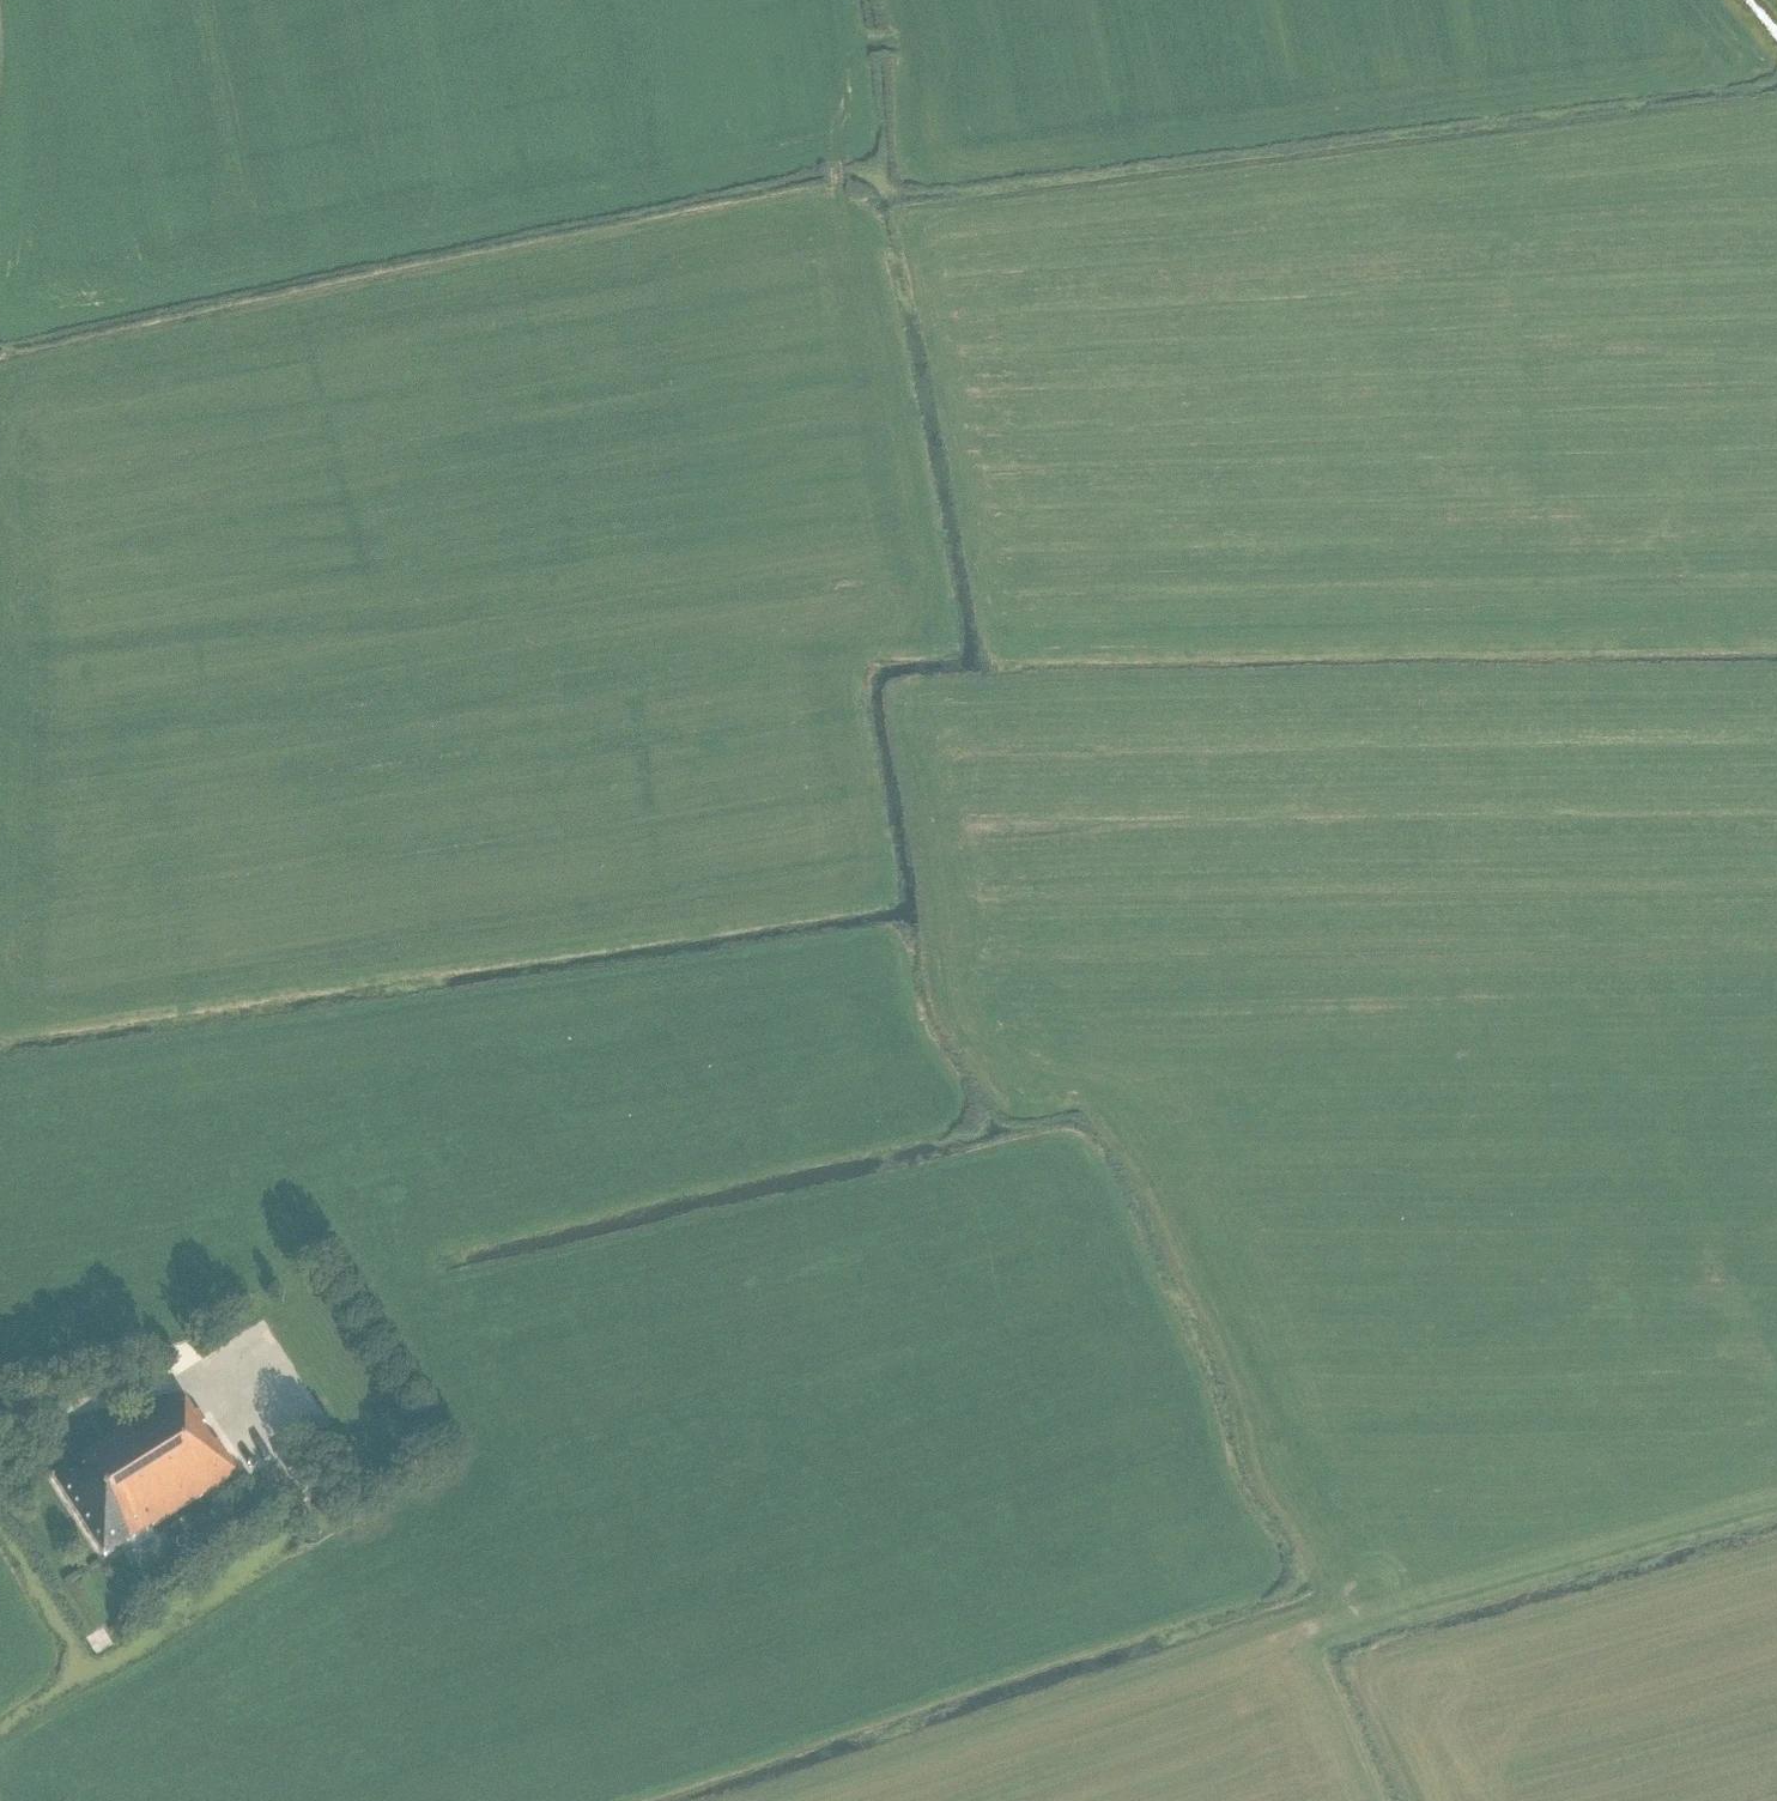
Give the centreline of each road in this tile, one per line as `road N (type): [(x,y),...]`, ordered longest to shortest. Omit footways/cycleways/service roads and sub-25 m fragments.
road 1 (track): [(1393,1593),(824,1800)]

